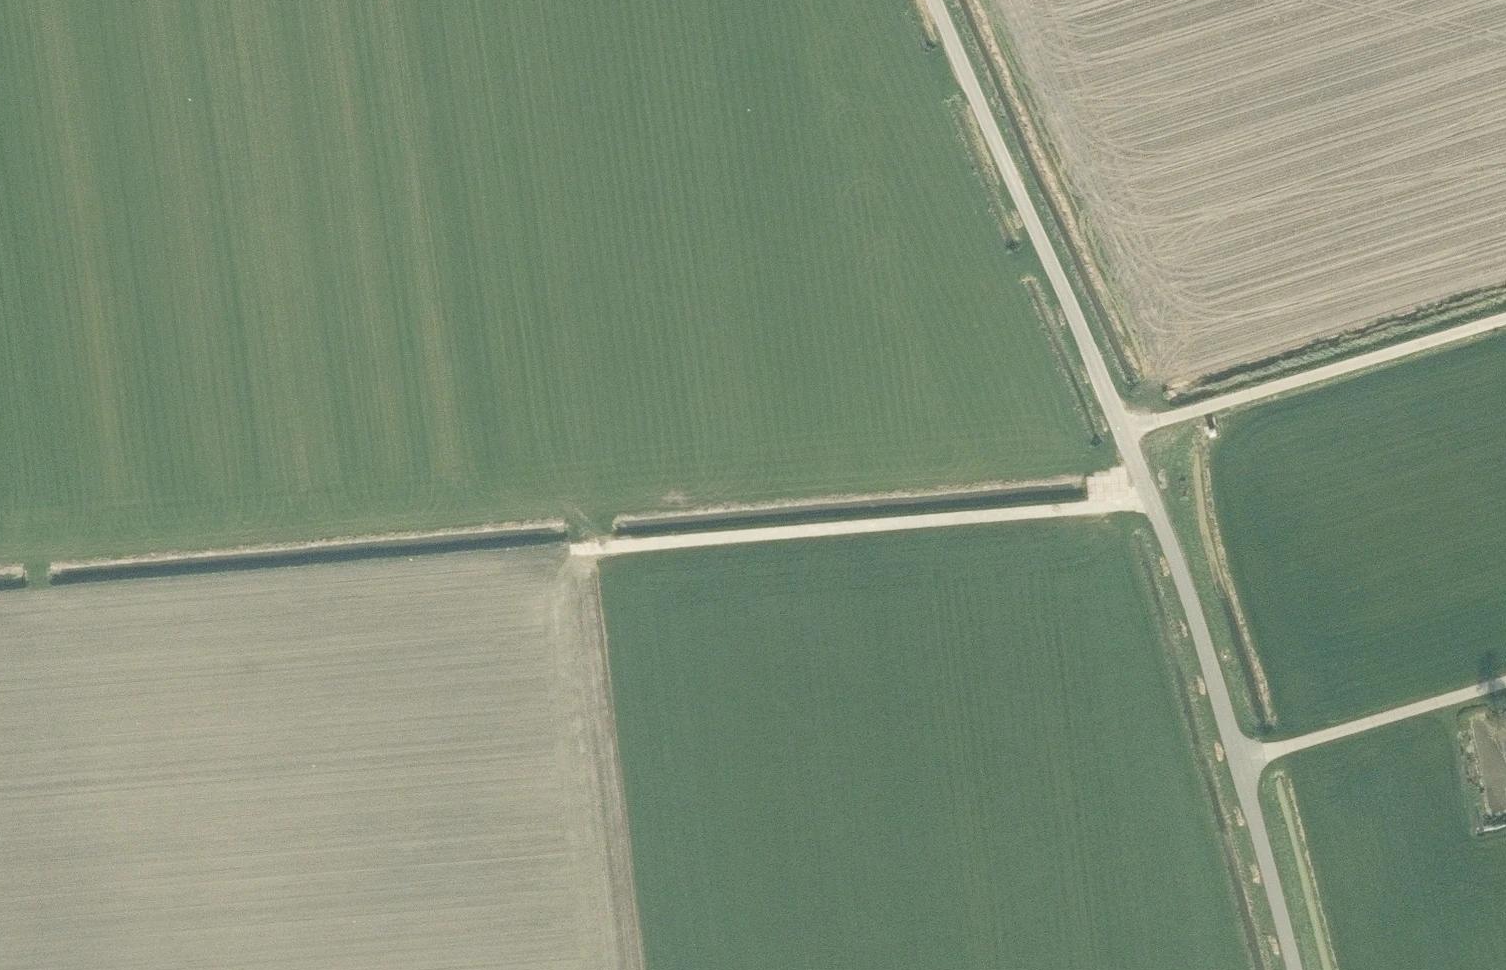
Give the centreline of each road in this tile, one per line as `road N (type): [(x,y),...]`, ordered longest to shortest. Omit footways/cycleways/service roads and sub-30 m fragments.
road 1 (unclassified): [(1294,969),(1194,613),(1123,431)]
road 2 (unclassified): [(1123,431),(935,0)]
road 3 (unclassified): [(1123,431),(1505,317)]

